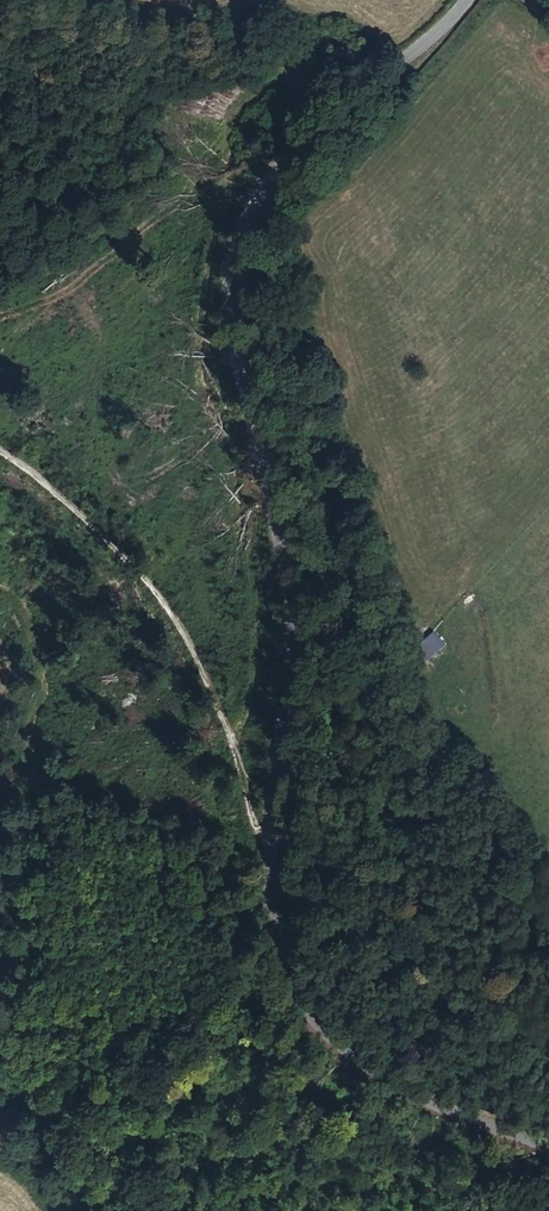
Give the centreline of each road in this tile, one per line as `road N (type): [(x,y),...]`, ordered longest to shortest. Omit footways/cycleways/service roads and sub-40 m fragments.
road 1 (unclassified): [(548,1147),(448,1110),(362,1064),(320,1027),(281,956),(268,843),(287,678),(286,602),(229,323),(234,246),(257,197),(463,0)]
road 2 (track): [(0,447),(119,549),(182,630),(268,843)]

